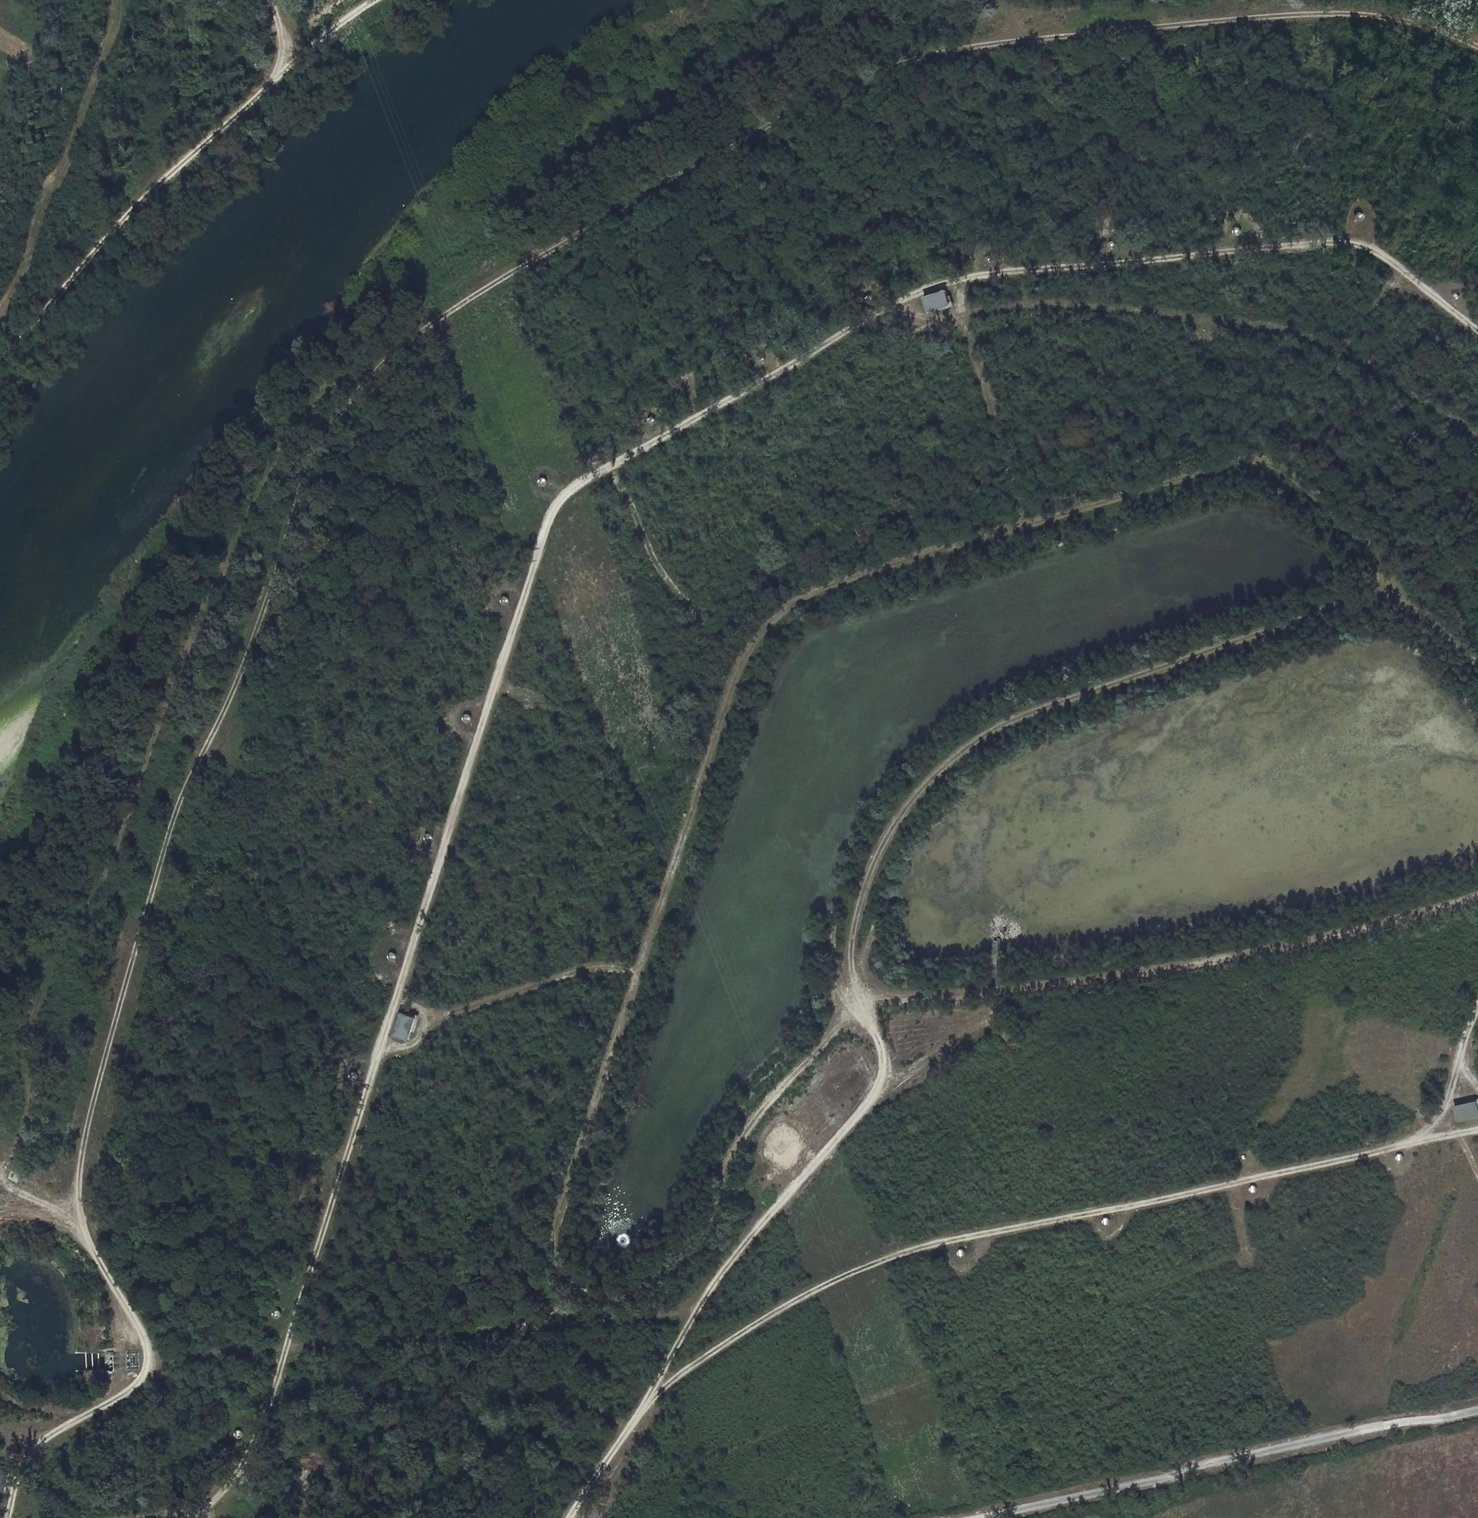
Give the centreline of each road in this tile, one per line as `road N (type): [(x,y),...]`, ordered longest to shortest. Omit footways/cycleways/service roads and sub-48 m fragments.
road 1 (track): [(9,1517),(19,1471),(40,1442),(130,1390),(148,1365),(141,1329),(84,1230),(81,1150),(174,811),(265,605),(308,461),(351,401),(421,329),(788,113),(932,52),(1287,15),(1381,18),(1477,46)]
road 2 (track): [(176,1517),(214,1505),(252,1452),(548,522),(577,485),(890,305),(980,275),(1324,241),(1381,255),(1477,335)]
road 3 (track): [(1477,666),(1369,545),(1273,467),(1241,460),(828,584),(774,620),(734,677),(555,1234),(559,1267),(579,1289),(613,1299),(649,1285),(703,1241),(737,1144)]
road 4 (track): [(568,1517),(725,1270),(874,1099),(884,1055),(849,955),(871,866),(909,804),(962,750),(1019,718),(1403,583)]
road 5 (track): [(651,1394),(828,1284),(920,1246),(1129,1208),(1477,1129)]
road 6 (track): [(863,1002),(1001,994),(1278,950),(1477,896)]
road 7 (track): [(371,0),(142,201),(0,368)]
road 8 (track): [(973,1517),(1477,1412)]
road 9 (track): [(381,1050),(412,1044),(452,1009),(599,964),(639,972)]
road 10 (track): [(737,1144),(863,1002)]
road 11 (track): [(1477,1011),(1451,1096),(1423,1139)]

